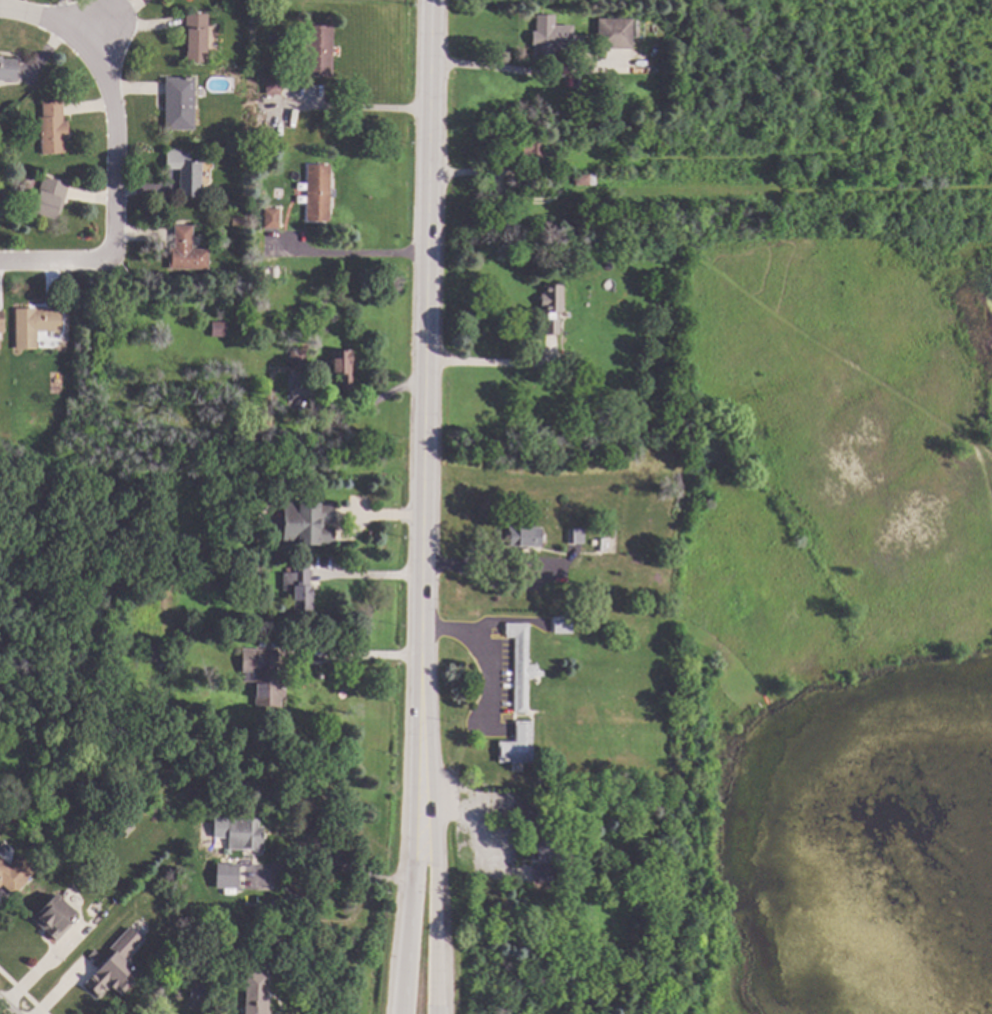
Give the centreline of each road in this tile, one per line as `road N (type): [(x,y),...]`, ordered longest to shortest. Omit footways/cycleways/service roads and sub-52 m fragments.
road 1 (primary): [(430,0),(420,720)]
road 2 (primary): [(439,1013),(440,938),(420,720)]
road 3 (primary): [(420,720),(399,1013)]
road 4 (residential): [(89,45),(113,112),(108,261)]

